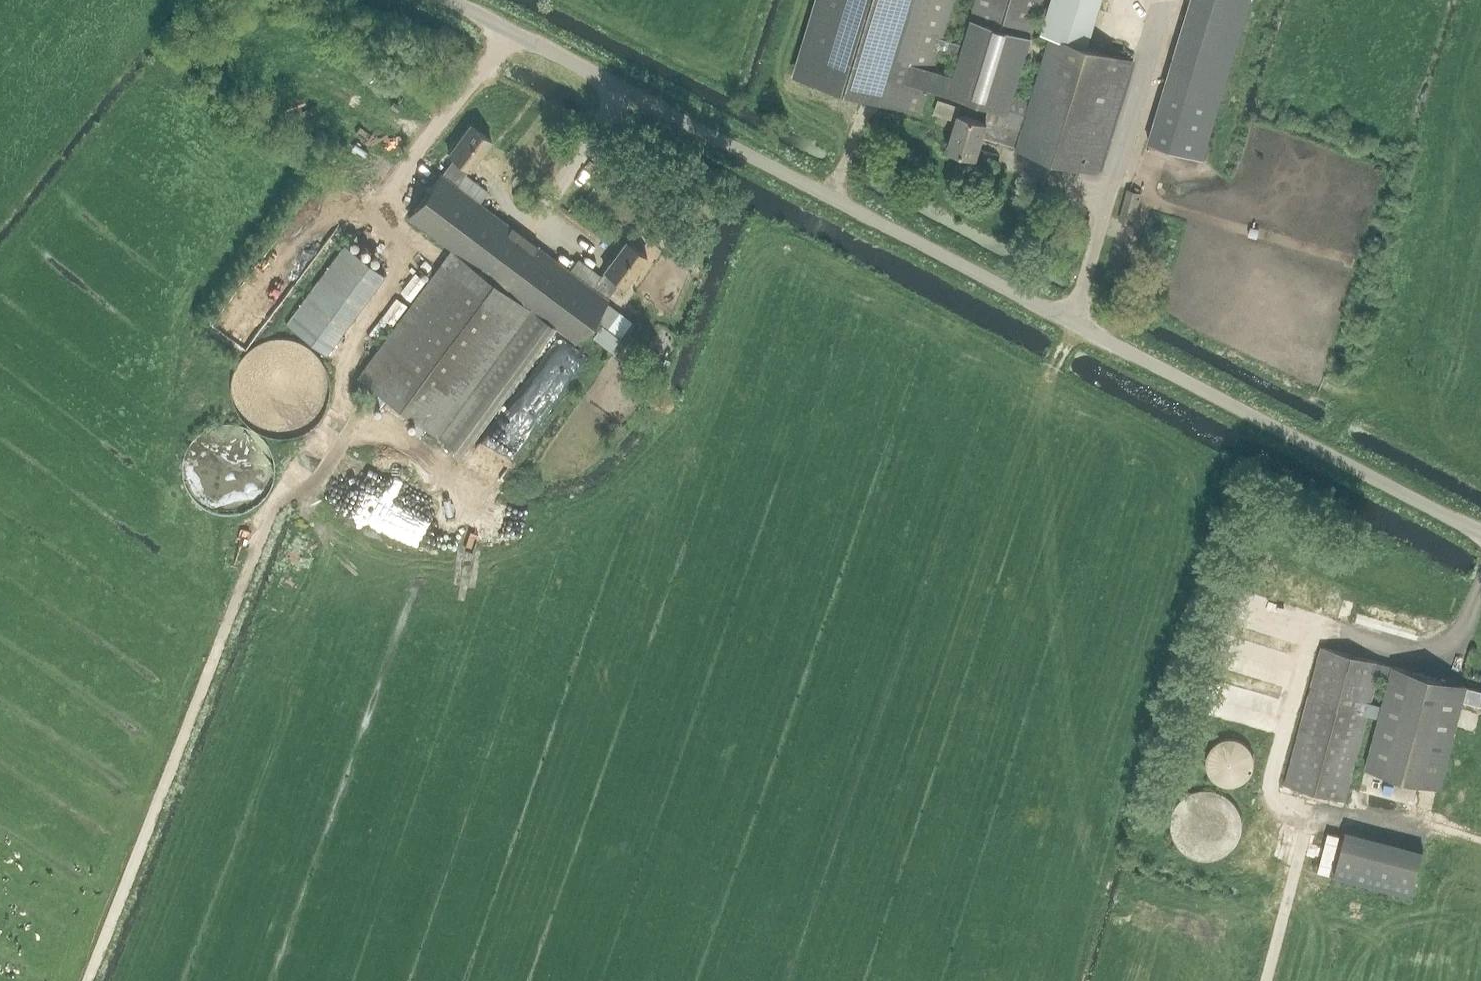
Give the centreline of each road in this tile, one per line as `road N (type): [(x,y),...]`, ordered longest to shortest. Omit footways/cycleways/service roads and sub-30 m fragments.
road 1 (unclassified): [(453,0),(1480,535)]

